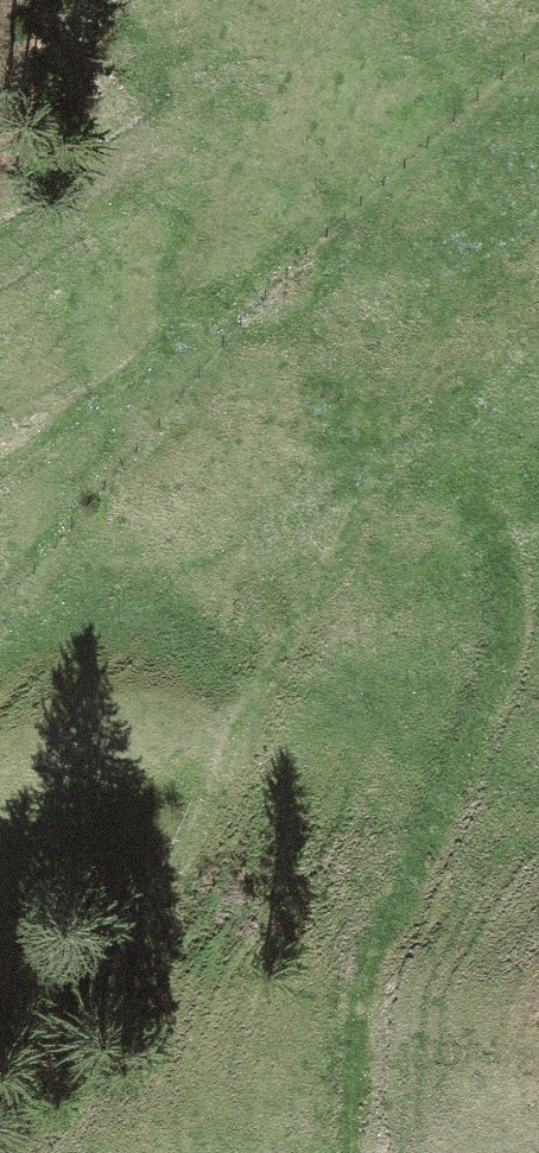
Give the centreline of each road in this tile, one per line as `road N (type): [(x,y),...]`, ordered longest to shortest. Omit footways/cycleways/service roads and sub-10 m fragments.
road 1 (track): [(362,1152),(364,986),(496,688),(506,644),(510,600),(492,513),(470,488),(430,469),(399,469),(373,481),(358,501),(203,827),(0,1131)]
road 2 (track): [(0,480),(161,359)]

